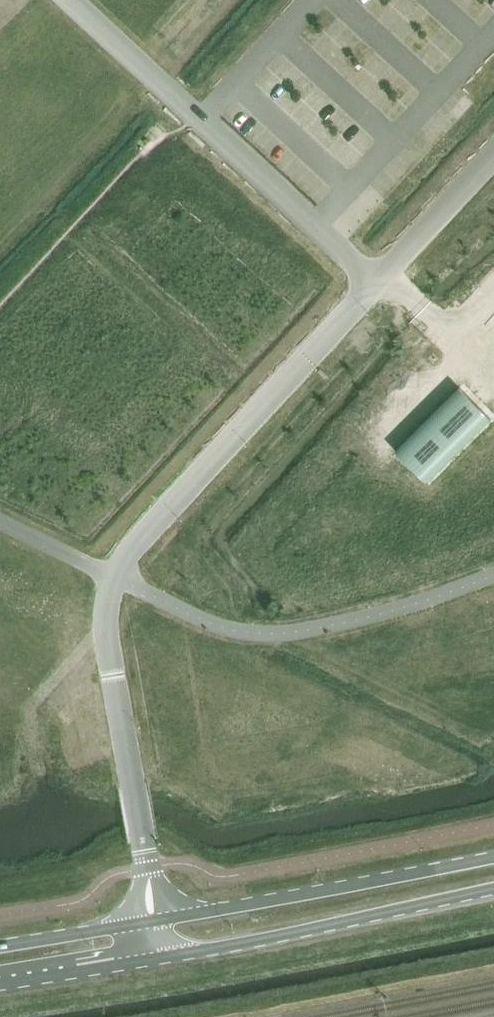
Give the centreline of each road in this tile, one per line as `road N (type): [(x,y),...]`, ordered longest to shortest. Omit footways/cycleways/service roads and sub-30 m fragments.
road 1 (unclassified): [(141,833),(105,643),(107,592),(382,282)]
road 2 (unclassified): [(382,282),(72,0)]
road 3 (secondary): [(493,856),(153,920)]
road 4 (secondary): [(156,956),(493,889)]
road 5 (track): [(187,105),(0,302)]
road 6 (unclassified): [(382,282),(493,158)]
road 7 (secondary): [(0,979),(156,956)]
road 8 (secondary): [(153,920),(0,945)]

